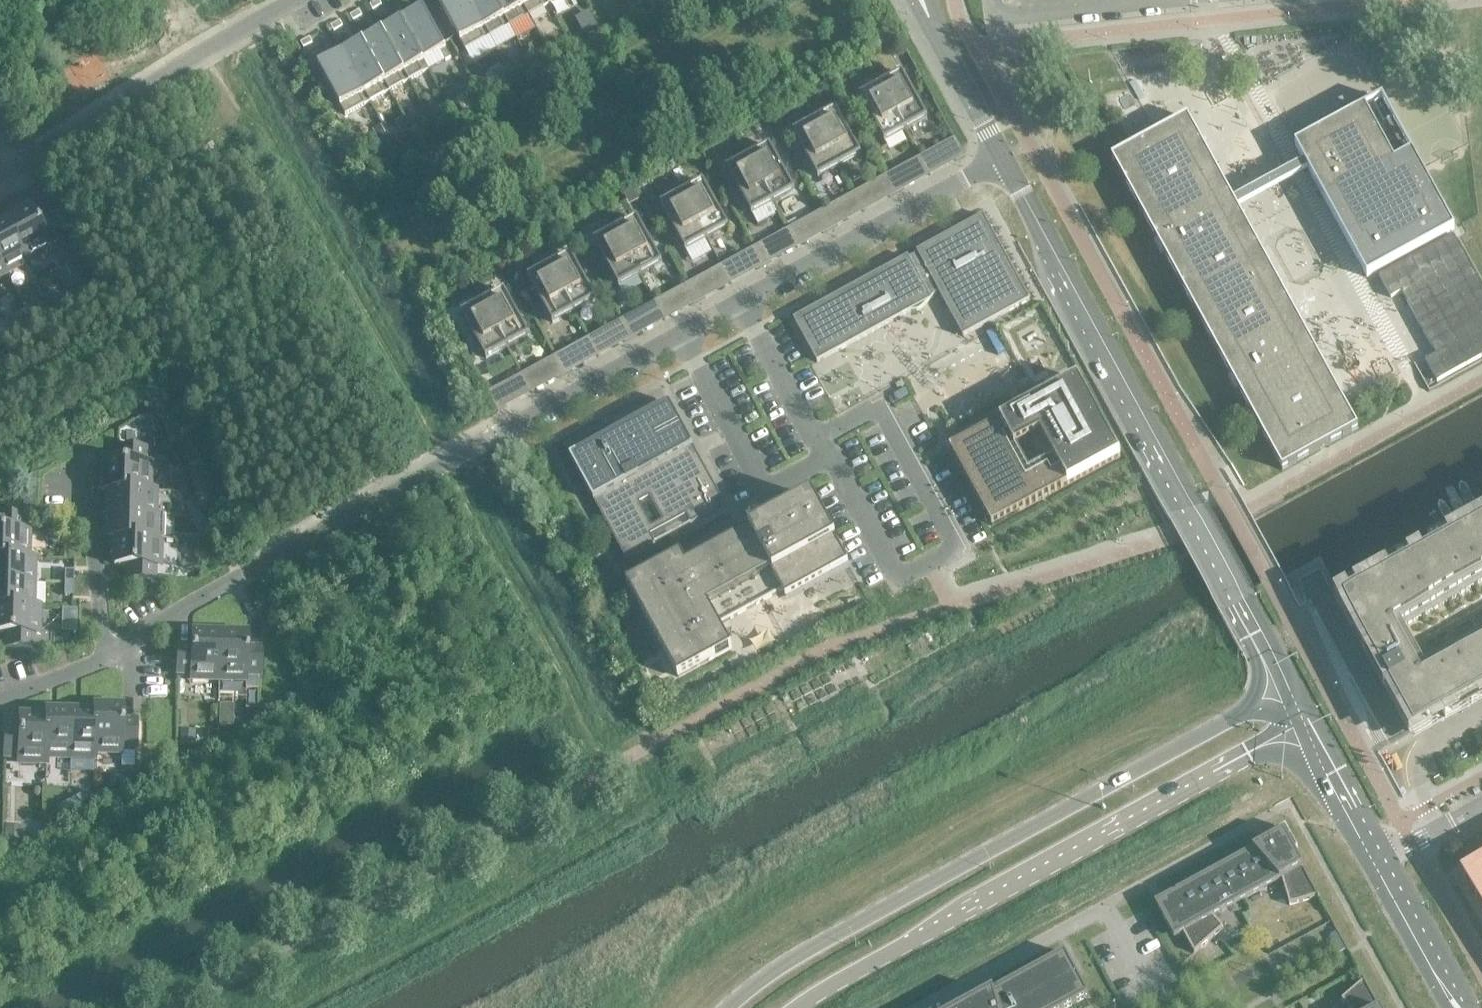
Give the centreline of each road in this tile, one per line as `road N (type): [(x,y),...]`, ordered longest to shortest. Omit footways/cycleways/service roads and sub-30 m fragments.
road 1 (residential): [(746,303),(492,434),(132,639)]
road 2 (residential): [(1284,687),(807,953),(732,1007)]
road 3 (residential): [(1284,687),(1004,160)]
road 4 (residential): [(802,1007),(1306,728)]
road 5 (unclassified): [(296,0),(0,175)]
road 6 (unclassified): [(746,303),(893,578)]
road 7 (residential): [(1004,160),(746,303)]
road 8 (residential): [(930,1007),(1106,911)]
road 9 (residential): [(107,653),(75,465)]
road 10 (residential): [(1004,160),(925,0)]
road 11 (residential): [(1458,1007),(1377,864)]
road 12 (residential): [(1377,864),(1306,728)]
road 13 (residential): [(1481,805),(1377,864)]

